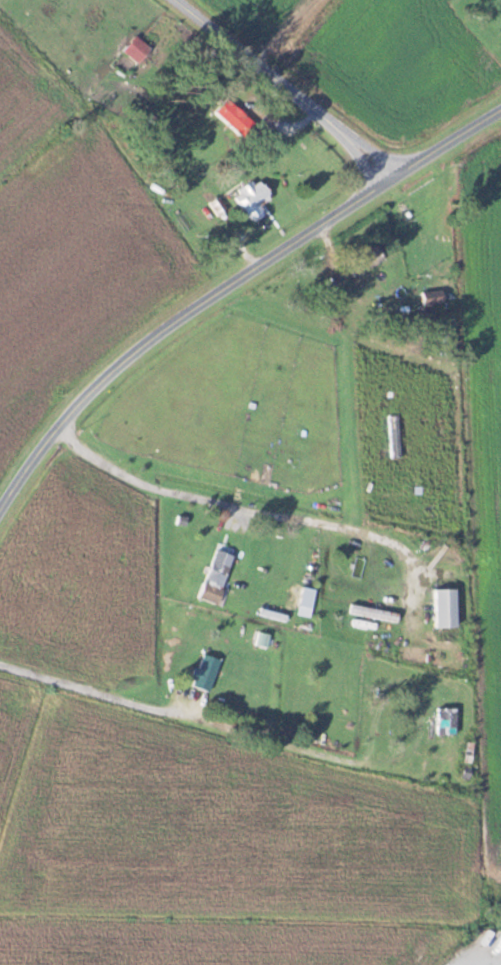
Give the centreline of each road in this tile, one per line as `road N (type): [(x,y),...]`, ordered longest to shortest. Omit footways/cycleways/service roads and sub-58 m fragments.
road 1 (residential): [(0,526),(61,433),(113,379),(396,174)]
road 2 (residential): [(61,433),(123,481),(169,498),(374,534),(407,547),(418,567),(413,623)]
road 3 (residential): [(0,661),(403,771)]
road 4 (residential): [(396,174),(181,0)]
road 5 (residential): [(396,174),(500,112)]

